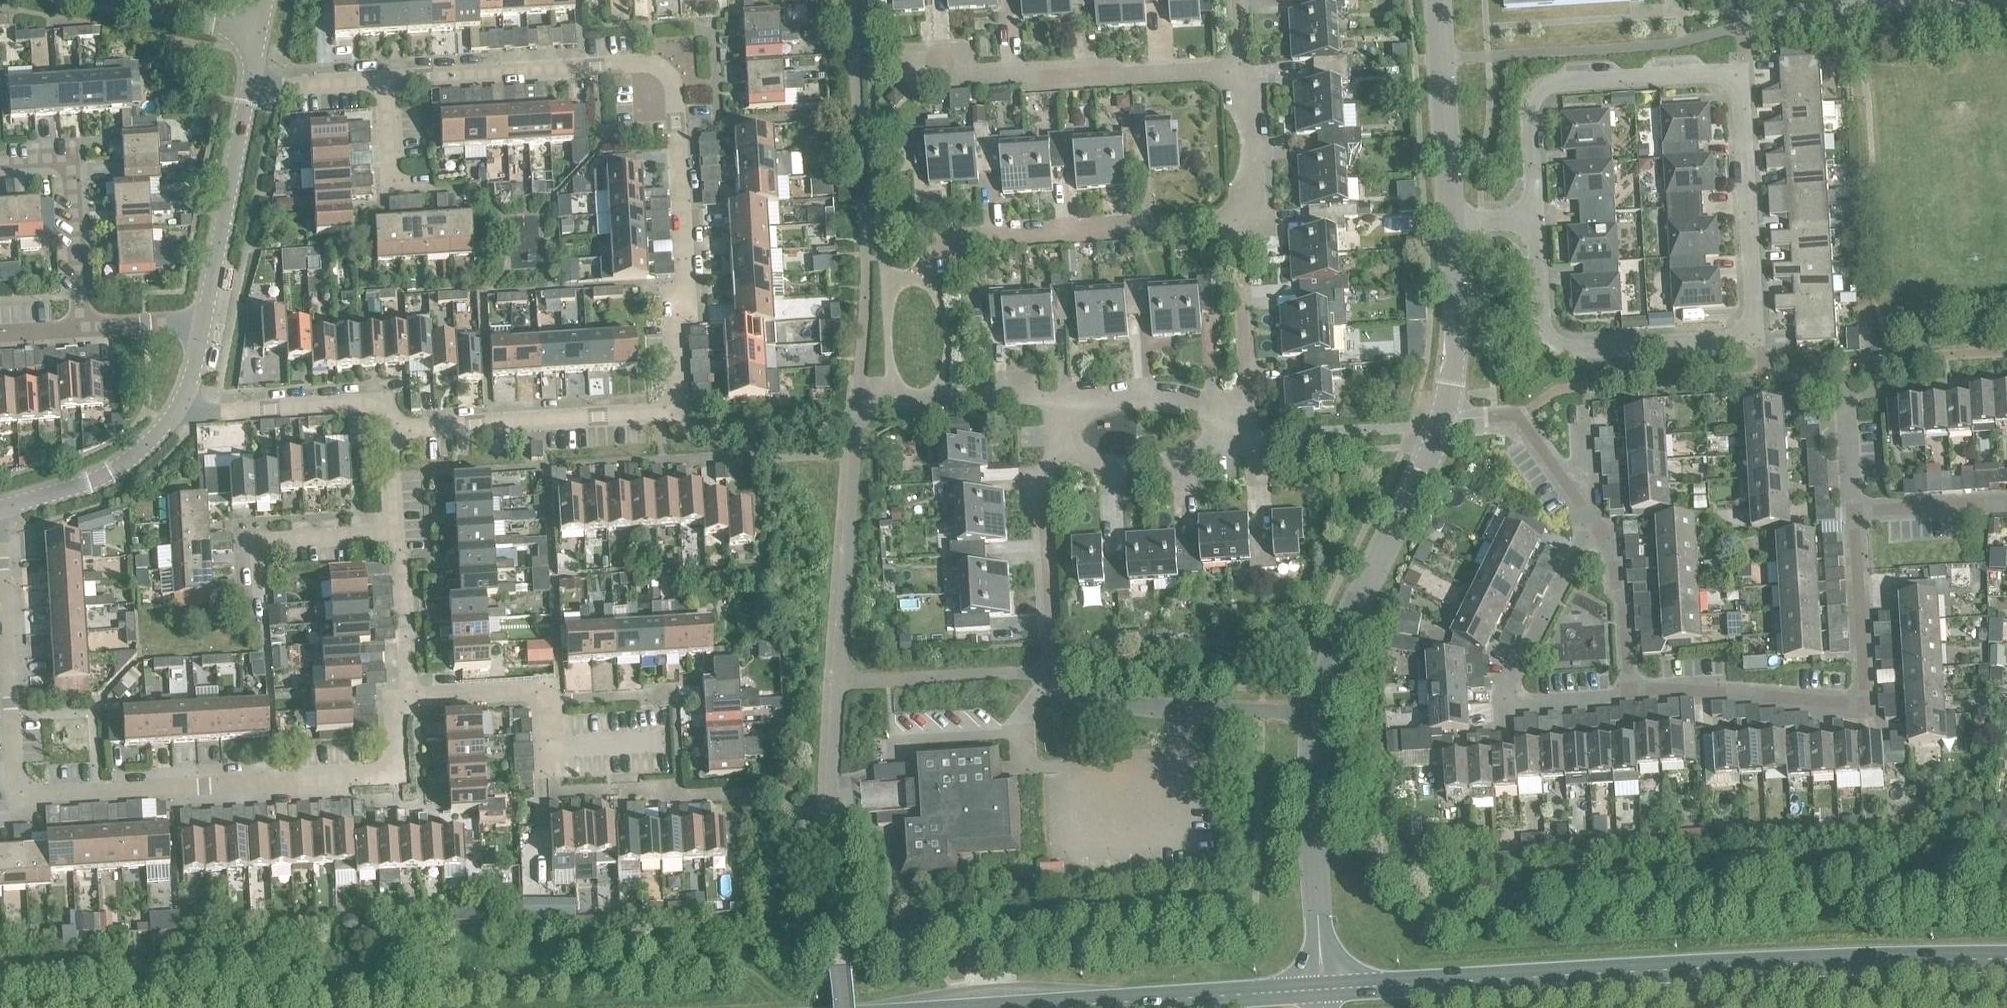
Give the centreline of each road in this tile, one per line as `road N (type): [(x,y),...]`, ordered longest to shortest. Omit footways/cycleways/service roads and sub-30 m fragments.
road 1 (residential): [(383,81),(642,64),(662,70),(670,85),(682,304),(667,304),(672,396),(666,412),(389,429)]
road 2 (residential): [(1534,223),(1529,102),(1565,83),(1738,75),(1753,336),(1563,351),(1540,328)]
road 3 (secondary): [(2006,956),(1689,962),(1317,987)]
road 4 (residential): [(0,594),(7,779),(17,790),(379,777),(398,763),(395,712),(405,699)]
road 5 (residential): [(1310,716),(1084,694),(1052,676),(1045,474)]
road 6 (residential): [(1630,692),(1864,705),(1852,514)]
road 7 (residential): [(903,82),(1233,66)]
road 8 (residential): [(1587,519),(1582,545),(1507,681),(1508,705),(1630,692)]
road 9 (secondary): [(1317,987),(992,1007)]
road 10 (tertiary): [(1310,716),(1435,418)]
road 11 (residential): [(924,249),(1235,232)]
road 12 (tertiary): [(1317,987),(1306,812),(1310,716)]
road 13 (residential): [(1045,474),(1052,414),(1245,400)]
road 14 (tertiary): [(200,329),(244,82)]
road 15 (residential): [(1045,474),(1234,451),(1244,437),(1245,400)]
road 16 (residential): [(75,330),(76,164),(0,170)]
road 17 (residential): [(171,412),(371,402),(383,407),(389,429)]
road 18 (tertiary): [(1443,223),(1434,0)]
road 19 (residential): [(392,527),(246,530),(249,607)]
road 20 (residential): [(1587,519),(1501,413),(1435,418)]
road 21 (tertiary): [(0,511),(78,488),(147,442),(171,412)]
road 22 (tertiary): [(1435,418),(1446,300),(1443,223)]
road 23 (residential): [(1630,692),(1617,561),(1587,519)]
road 24 (residential): [(405,699),(521,691),(536,698),(542,744)]
road 25 (residential): [(392,527),(405,699)]
road 26 (residential): [(1245,400),(1235,232)]
road 27 (residential): [(1235,232),(1233,66)]
road 28 (residential): [(439,185),(389,188),(383,81)]
road 29 (tertiary): [(250,30),(96,0)]
road 30 (residential): [(2006,504),(1852,514)]
road 31 (residential): [(1852,514),(1845,367)]
road 32 (residential): [(244,82),(383,81)]
road 33 (residential): [(75,330),(200,329)]
road 34 (residential): [(663,740),(542,744)]

